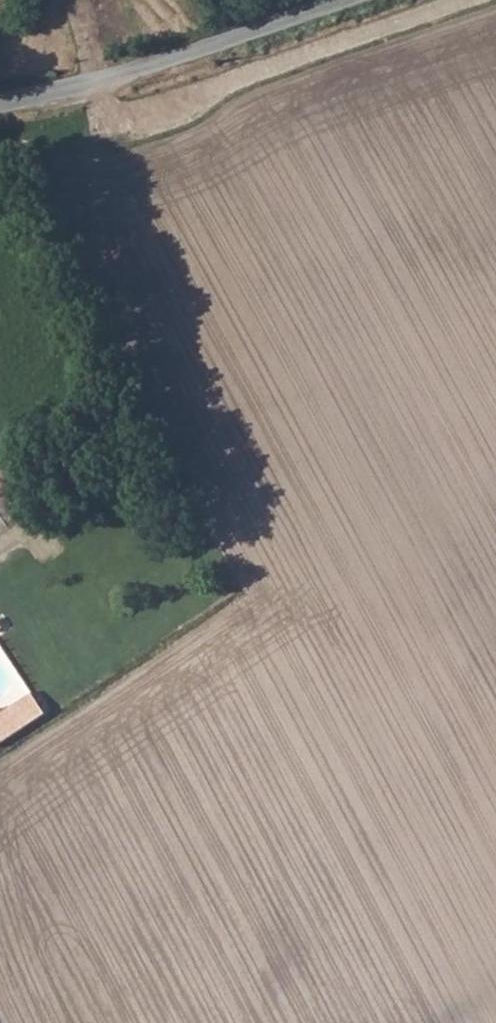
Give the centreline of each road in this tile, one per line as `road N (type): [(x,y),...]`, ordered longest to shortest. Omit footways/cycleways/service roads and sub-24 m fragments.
road 1 (unclassified): [(0,104),(175,59),(347,0)]

